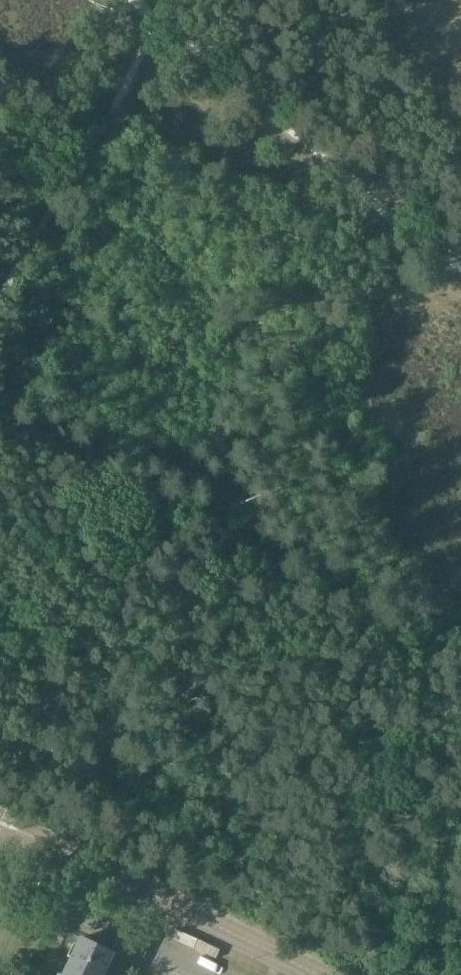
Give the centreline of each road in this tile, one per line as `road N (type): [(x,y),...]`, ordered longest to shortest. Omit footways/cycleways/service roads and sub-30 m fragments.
road 1 (tertiary): [(328,974),(0,816)]
road 2 (residential): [(0,867),(215,974)]

